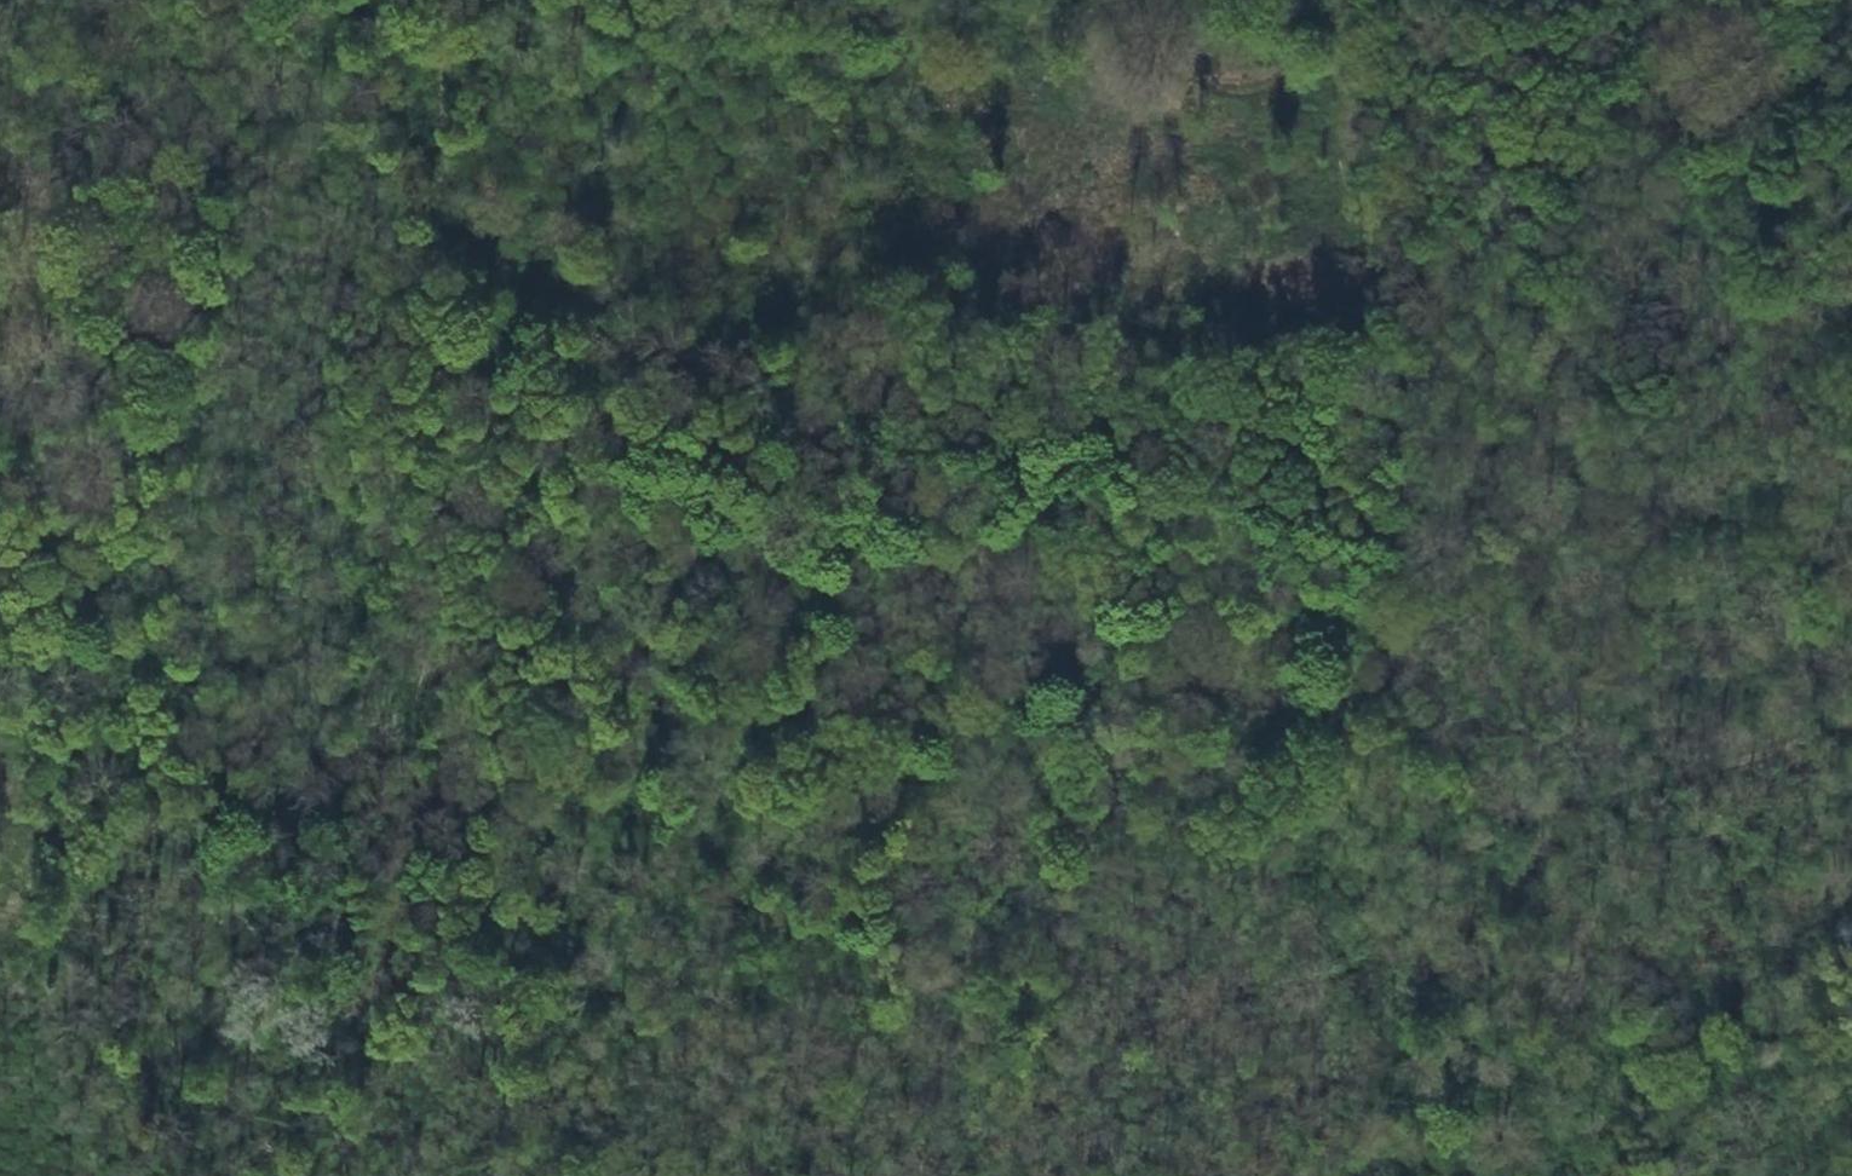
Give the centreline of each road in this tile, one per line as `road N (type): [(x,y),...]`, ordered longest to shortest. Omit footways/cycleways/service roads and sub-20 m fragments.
road 1 (track): [(1445,0),(1414,217),(1432,417),(1458,467),(1475,614),(1474,773)]

